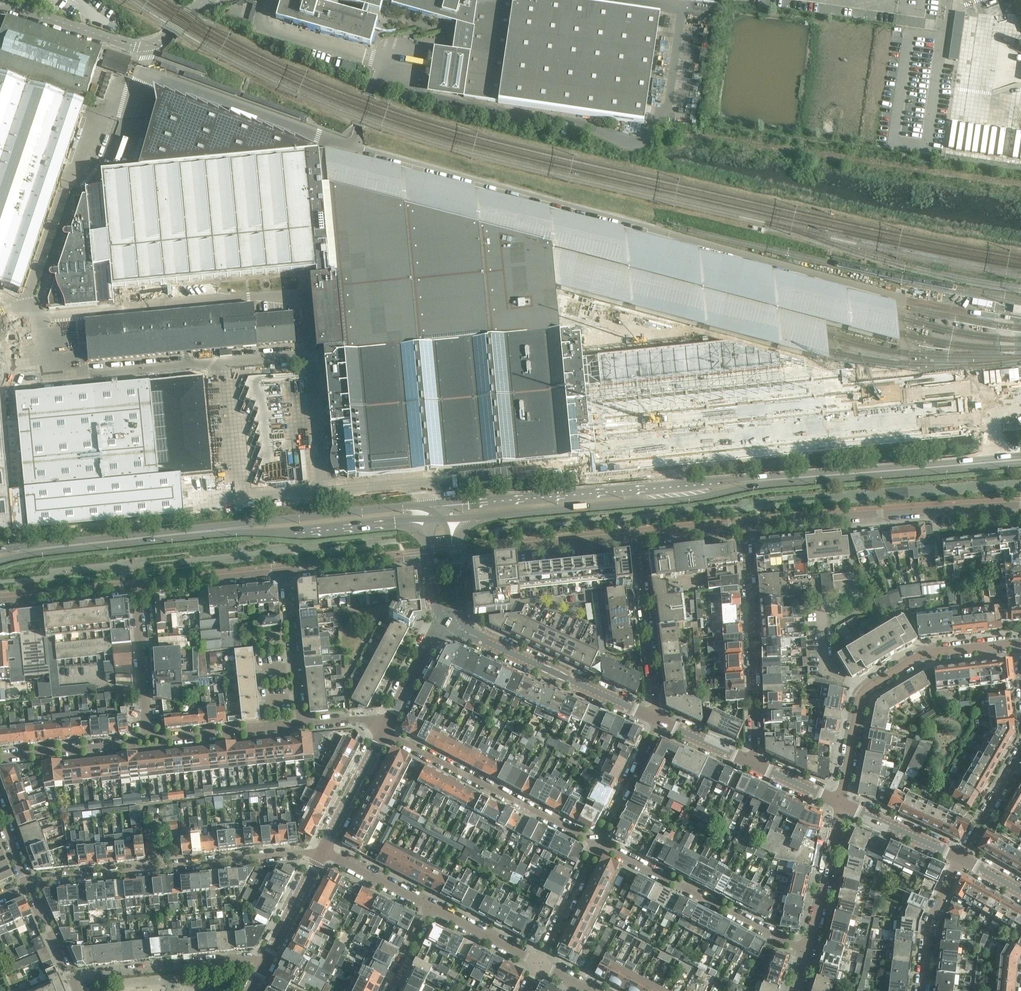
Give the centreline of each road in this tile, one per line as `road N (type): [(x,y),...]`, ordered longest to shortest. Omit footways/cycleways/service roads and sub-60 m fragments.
road 1 (secondary): [(771,480),(439,506)]
road 2 (secondary): [(451,521),(669,502),(771,480)]
road 3 (residential): [(29,883),(321,850)]
road 4 (residential): [(843,802),(863,693),(931,653),(1020,643)]
road 5 (residential): [(745,528),(1020,506)]
road 6 (secondary): [(273,524),(24,550)]
road 7 (secondary): [(1020,458),(771,480)]
road 8 (residential): [(384,731),(599,841)]
road 9 (residential): [(808,952),(599,841)]
road 10 (residential): [(756,764),(745,528)]
road 11 (tertiary): [(659,720),(453,621)]
road 12 (unclassified): [(205,0),(156,43),(130,46),(0,4)]
road 13 (residential): [(74,977),(267,953)]
road 14 (residential): [(638,536),(659,720)]
road 15 (secondary): [(439,506),(273,524)]
road 16 (residential): [(302,725),(162,740),(147,731)]
road 17 (residential): [(302,725),(287,570)]
road 18 (secondary): [(273,524),(332,529),(428,520)]
road 19 (residential): [(808,952),(843,802)]
road 20 (residential): [(135,587),(287,570)]
road 21 (residential): [(0,756),(134,743),(147,731)]
road 22 (residential): [(287,570),(410,558),(433,568)]
road 23 (residential): [(147,731),(135,587)]
road 24 (residential): [(922,990),(929,927),(965,858)]
road 25 (residential): [(0,600),(135,587)]
road 26 (residential): [(599,841),(659,720)]
road 27 (tertiary): [(321,850),(384,731)]
road 28 (residential): [(540,962),(599,841)]
road 29 (tertiary): [(965,858),(843,802)]
road 30 (tertiary): [(384,731),(453,621)]
road 31 (residential): [(431,906),(321,850)]
road 32 (residential): [(540,962),(431,906)]

